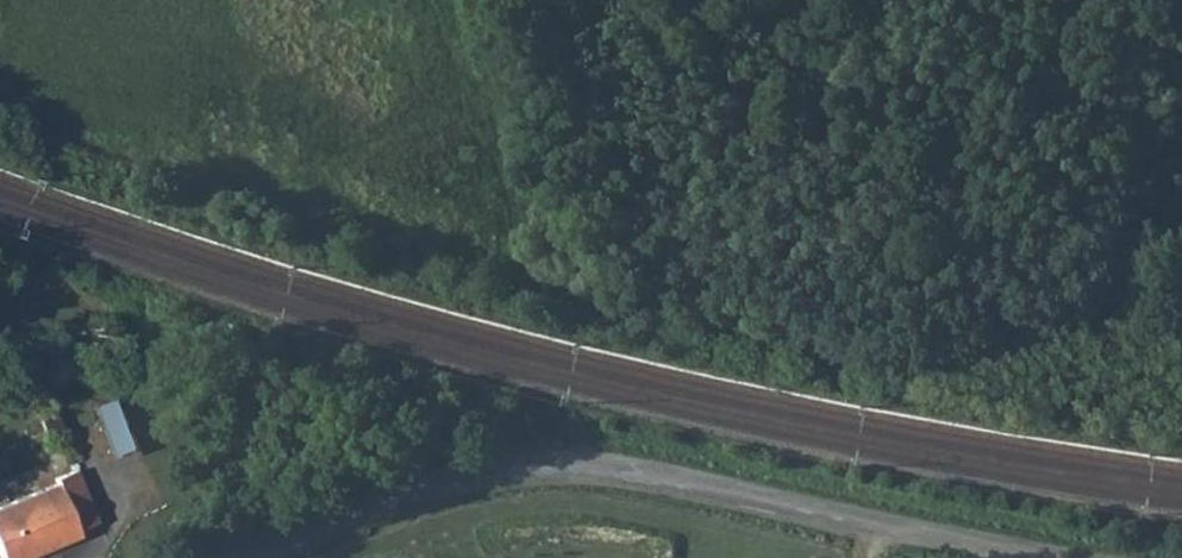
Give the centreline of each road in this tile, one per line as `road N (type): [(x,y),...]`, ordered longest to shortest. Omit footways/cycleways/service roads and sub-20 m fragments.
road 1 (track): [(1181,424),(1143,422),(571,291),(445,0)]
road 2 (unclassified): [(271,557),(435,490),(561,464),(1035,557)]
road 3 (track): [(915,367),(1064,311),(1181,292)]

